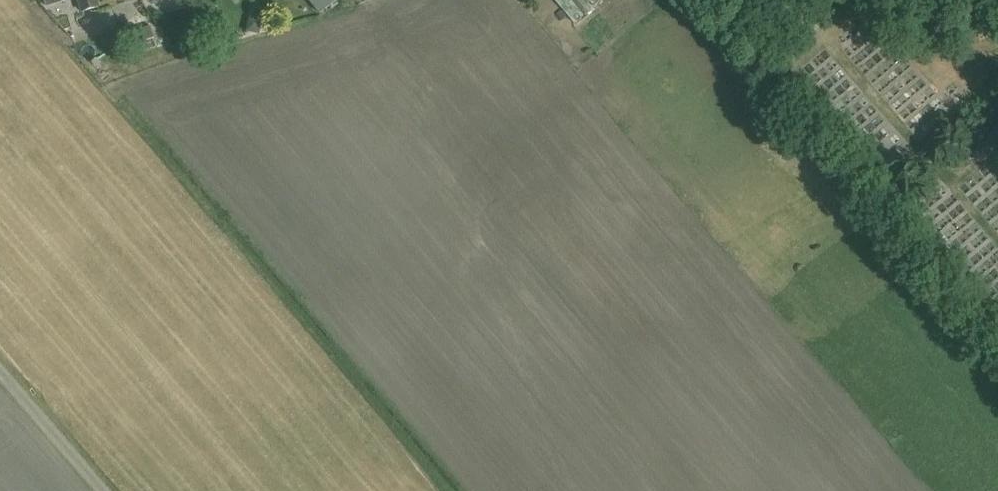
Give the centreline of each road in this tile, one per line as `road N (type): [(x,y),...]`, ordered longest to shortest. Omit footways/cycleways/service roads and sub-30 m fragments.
road 1 (unclassified): [(107,490),(0,370)]
road 2 (track): [(994,111),(898,0)]

